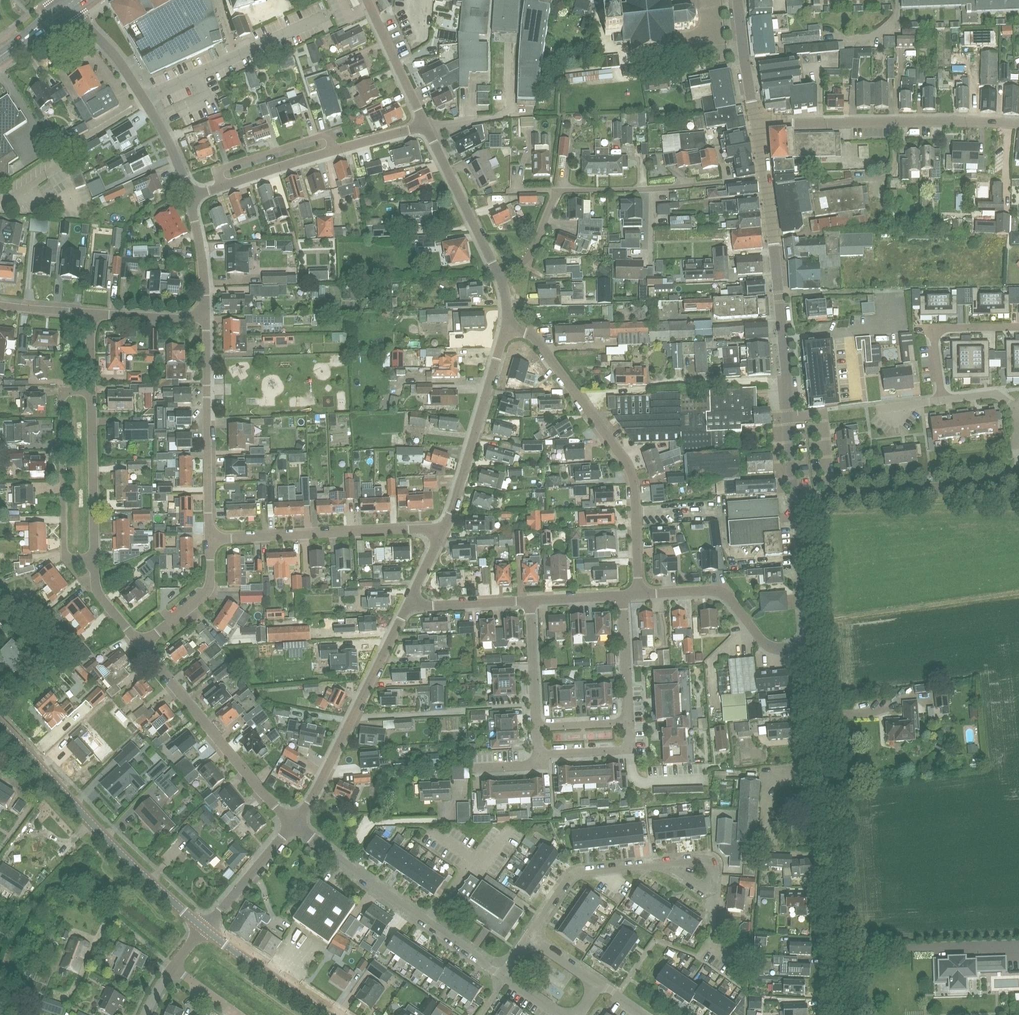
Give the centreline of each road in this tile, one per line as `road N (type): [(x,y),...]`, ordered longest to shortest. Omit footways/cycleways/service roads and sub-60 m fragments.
road 1 (residential): [(845,1014),(811,647)]
road 2 (residential): [(528,940),(571,872),(716,859),(708,945),(742,966)]
road 3 (residential): [(799,500),(764,178)]
road 4 (residential): [(638,595),(629,469),(535,339),(506,326)]
road 5 (tertiary): [(204,928),(0,725)]
road 6 (residential): [(1018,124),(755,123)]
road 7 (residential): [(506,975),(294,823)]
road 8 (residential): [(189,198),(426,126)]
road 9 (residential): [(209,538),(444,528)]
road 10 (residential): [(294,823),(141,646)]
road 11 (residential): [(189,198),(144,99),(69,7)]
road 12 (residential): [(95,562),(64,557),(61,391),(91,391)]
road 13 (residential): [(799,500),(981,483),(1018,469)]
road 14 (residential): [(206,317),(209,538)]
road 15 (residential): [(444,528),(506,326)]
road 16 (residential): [(811,647),(767,645),(717,591),(638,595)]
road 17 (residential): [(647,189),(557,191),(530,255),(499,275)]
road 18 (residential): [(95,562),(91,391)]
road 19 (residential): [(499,275),(426,126)]
road 20 (residential): [(942,401),(933,328),(1018,327)]
road 21 (tertiary): [(326,1014),(204,928)]
road 22 (residential): [(811,647),(799,500)]
road 23 (residential): [(426,126),(367,0)]
road 24 (residential): [(141,646),(207,590),(209,538)]
road 25 (residential): [(204,928),(294,823)]
road 26 (residential): [(622,595),(629,723)]
road 27 (residential): [(530,600),(534,727)]
road 28 (residential): [(1018,457),(1009,404),(996,394),(942,401)]
road 29 (residential): [(755,123),(738,0)]
road 30 (residential): [(352,718),(407,607)]
road 31 (residential): [(530,600),(407,607)]
road 32 (residential): [(206,317),(189,198)]
road 33 (residential): [(294,823),(352,718)]

